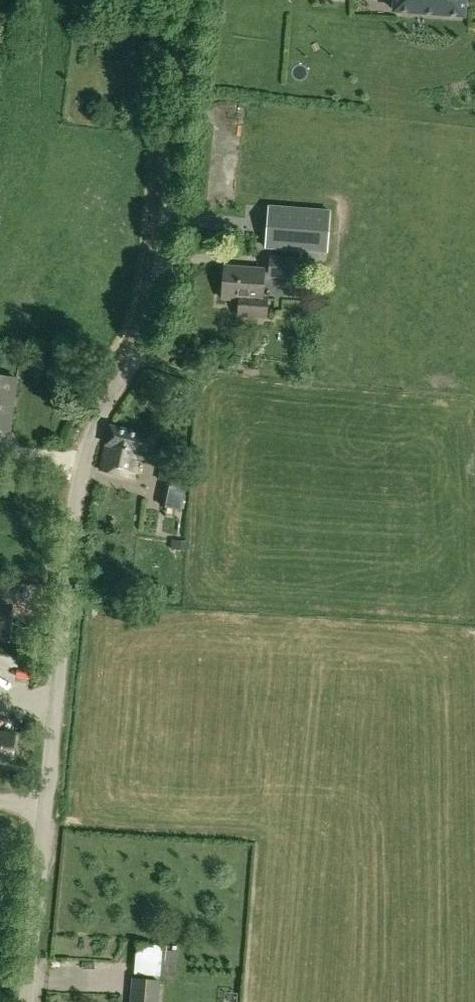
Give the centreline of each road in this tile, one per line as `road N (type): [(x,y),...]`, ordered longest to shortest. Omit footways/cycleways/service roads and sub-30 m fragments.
road 1 (unclassified): [(18,1001),(79,473),(158,289),(192,0)]

